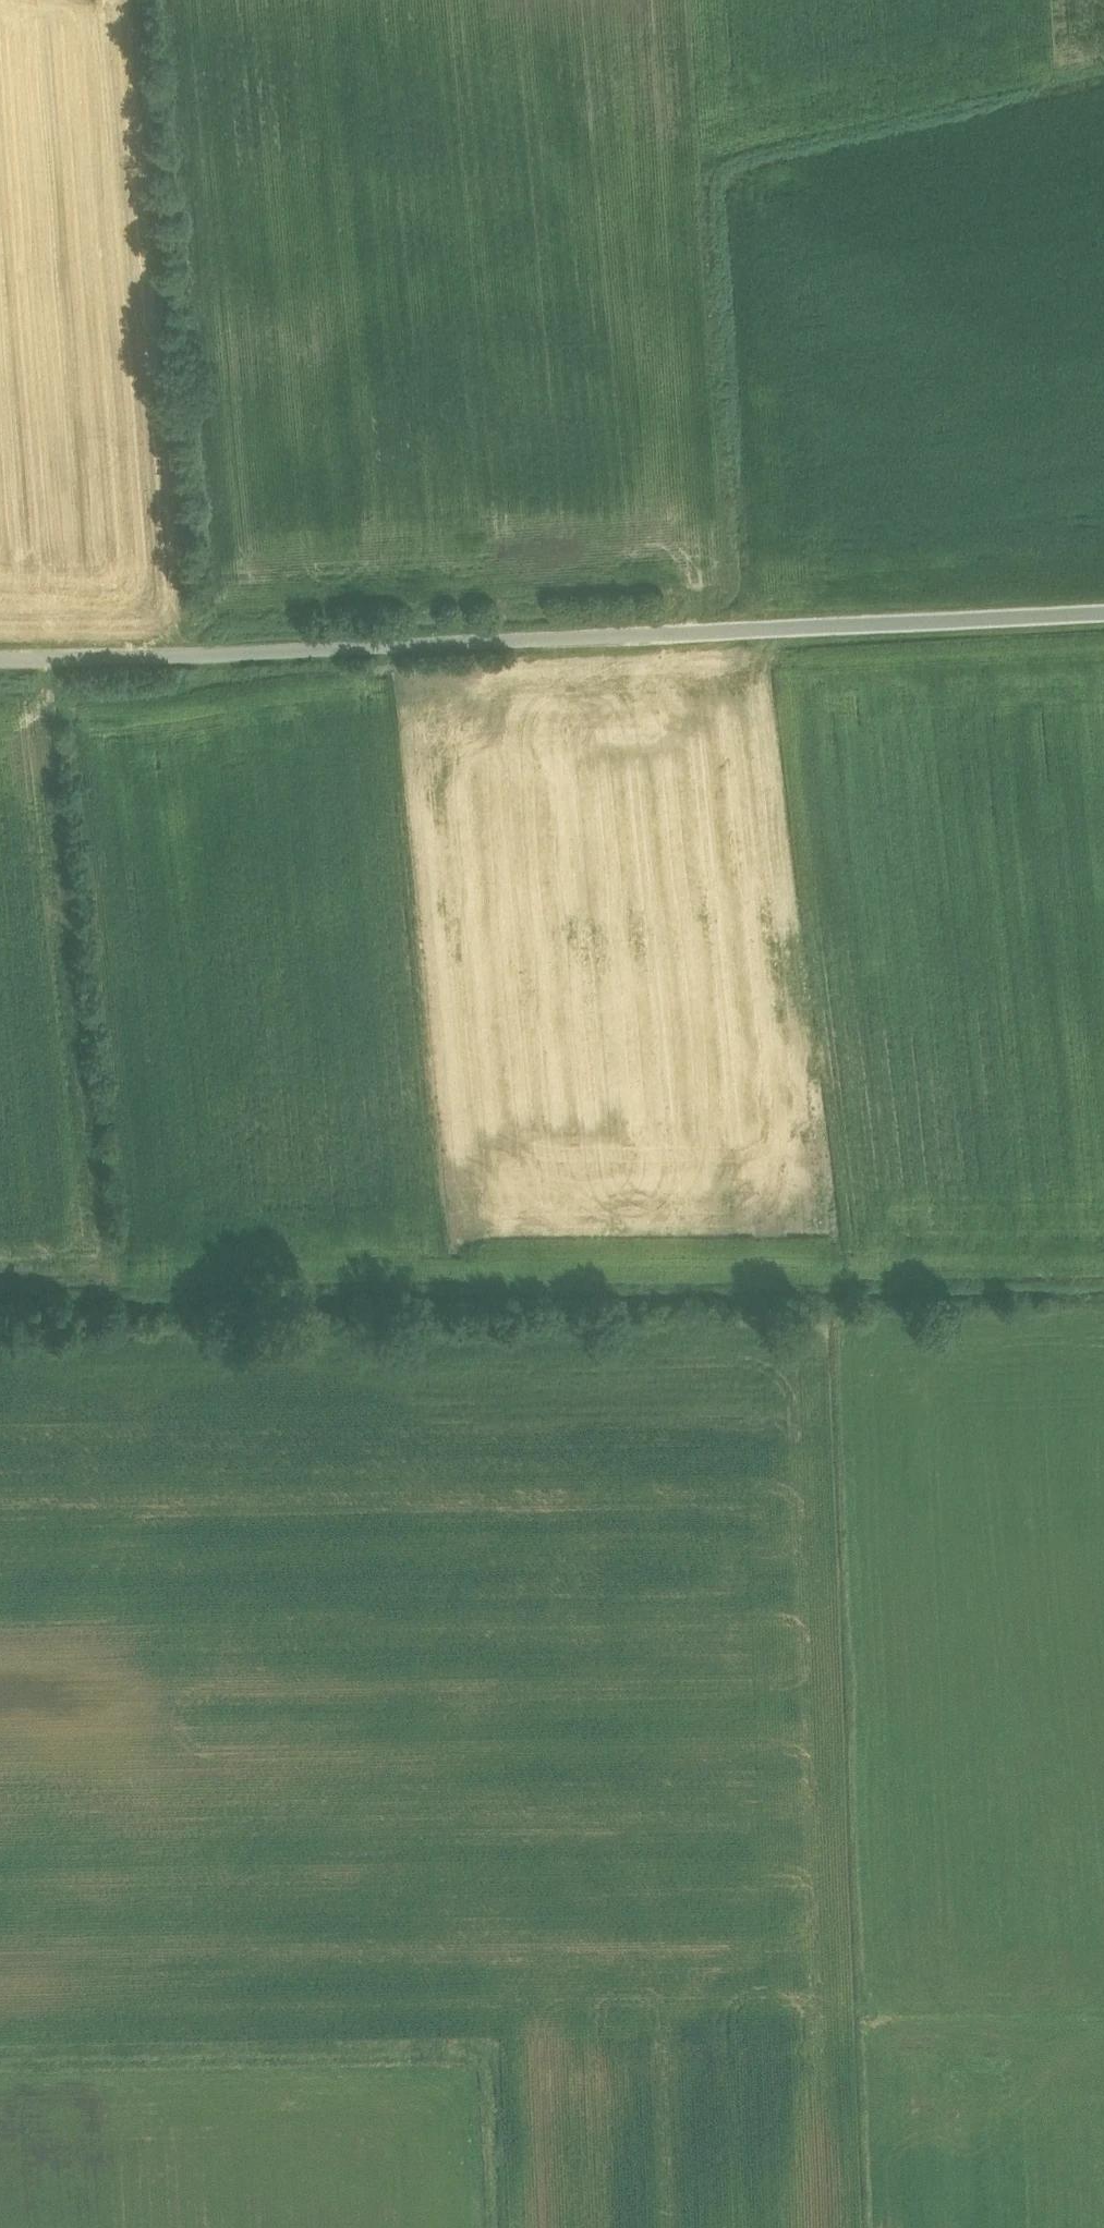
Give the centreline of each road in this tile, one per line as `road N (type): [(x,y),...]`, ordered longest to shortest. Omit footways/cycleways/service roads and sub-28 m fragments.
road 1 (unclassified): [(0,660),(1103,611)]

